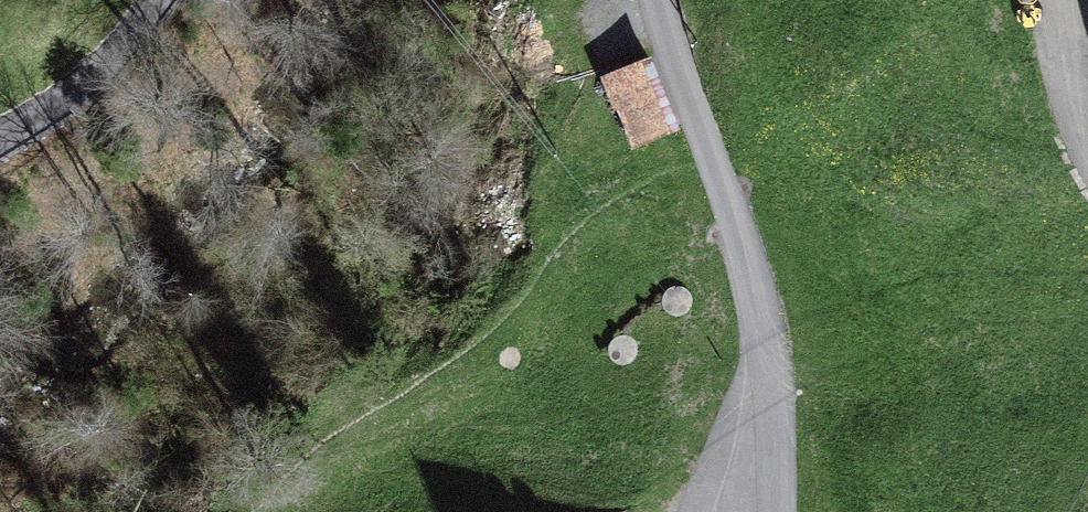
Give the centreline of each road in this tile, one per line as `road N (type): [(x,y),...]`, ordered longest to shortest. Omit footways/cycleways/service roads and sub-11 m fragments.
road 1 (track): [(312,511),(331,479),(538,286),(572,243),(713,146)]
road 2 (unclassified): [(783,511),(769,316),(664,0)]
road 3 (unclassified): [(162,0),(80,88),(0,144)]

